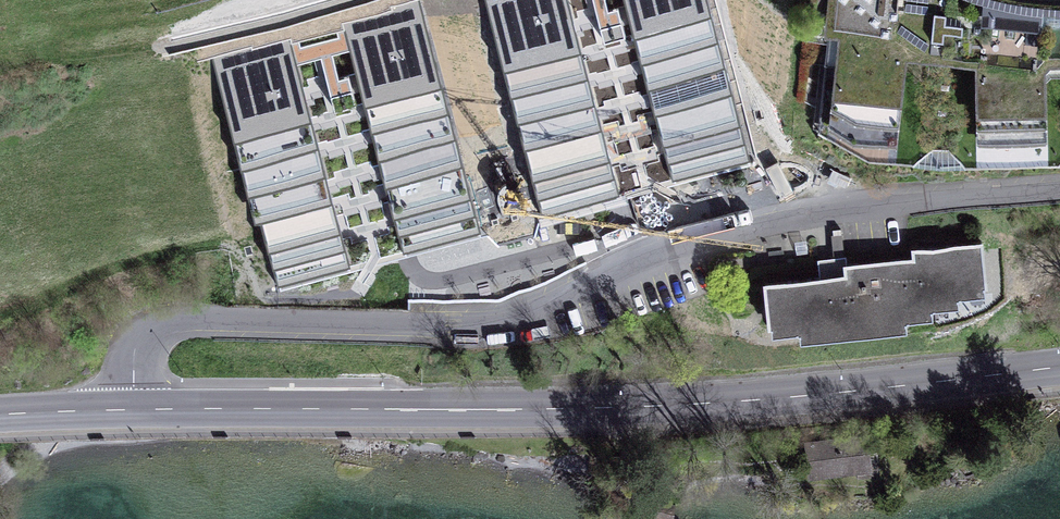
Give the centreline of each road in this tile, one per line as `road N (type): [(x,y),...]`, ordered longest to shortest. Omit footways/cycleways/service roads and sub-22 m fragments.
road 1 (unclassified): [(128,410),(128,349),(160,319),(490,322),(533,313),(693,242),(916,203),(1059,190)]
road 2 (primary): [(1059,367),(802,399),(607,409),(128,410)]
road 3 (primary): [(128,410),(0,416)]

